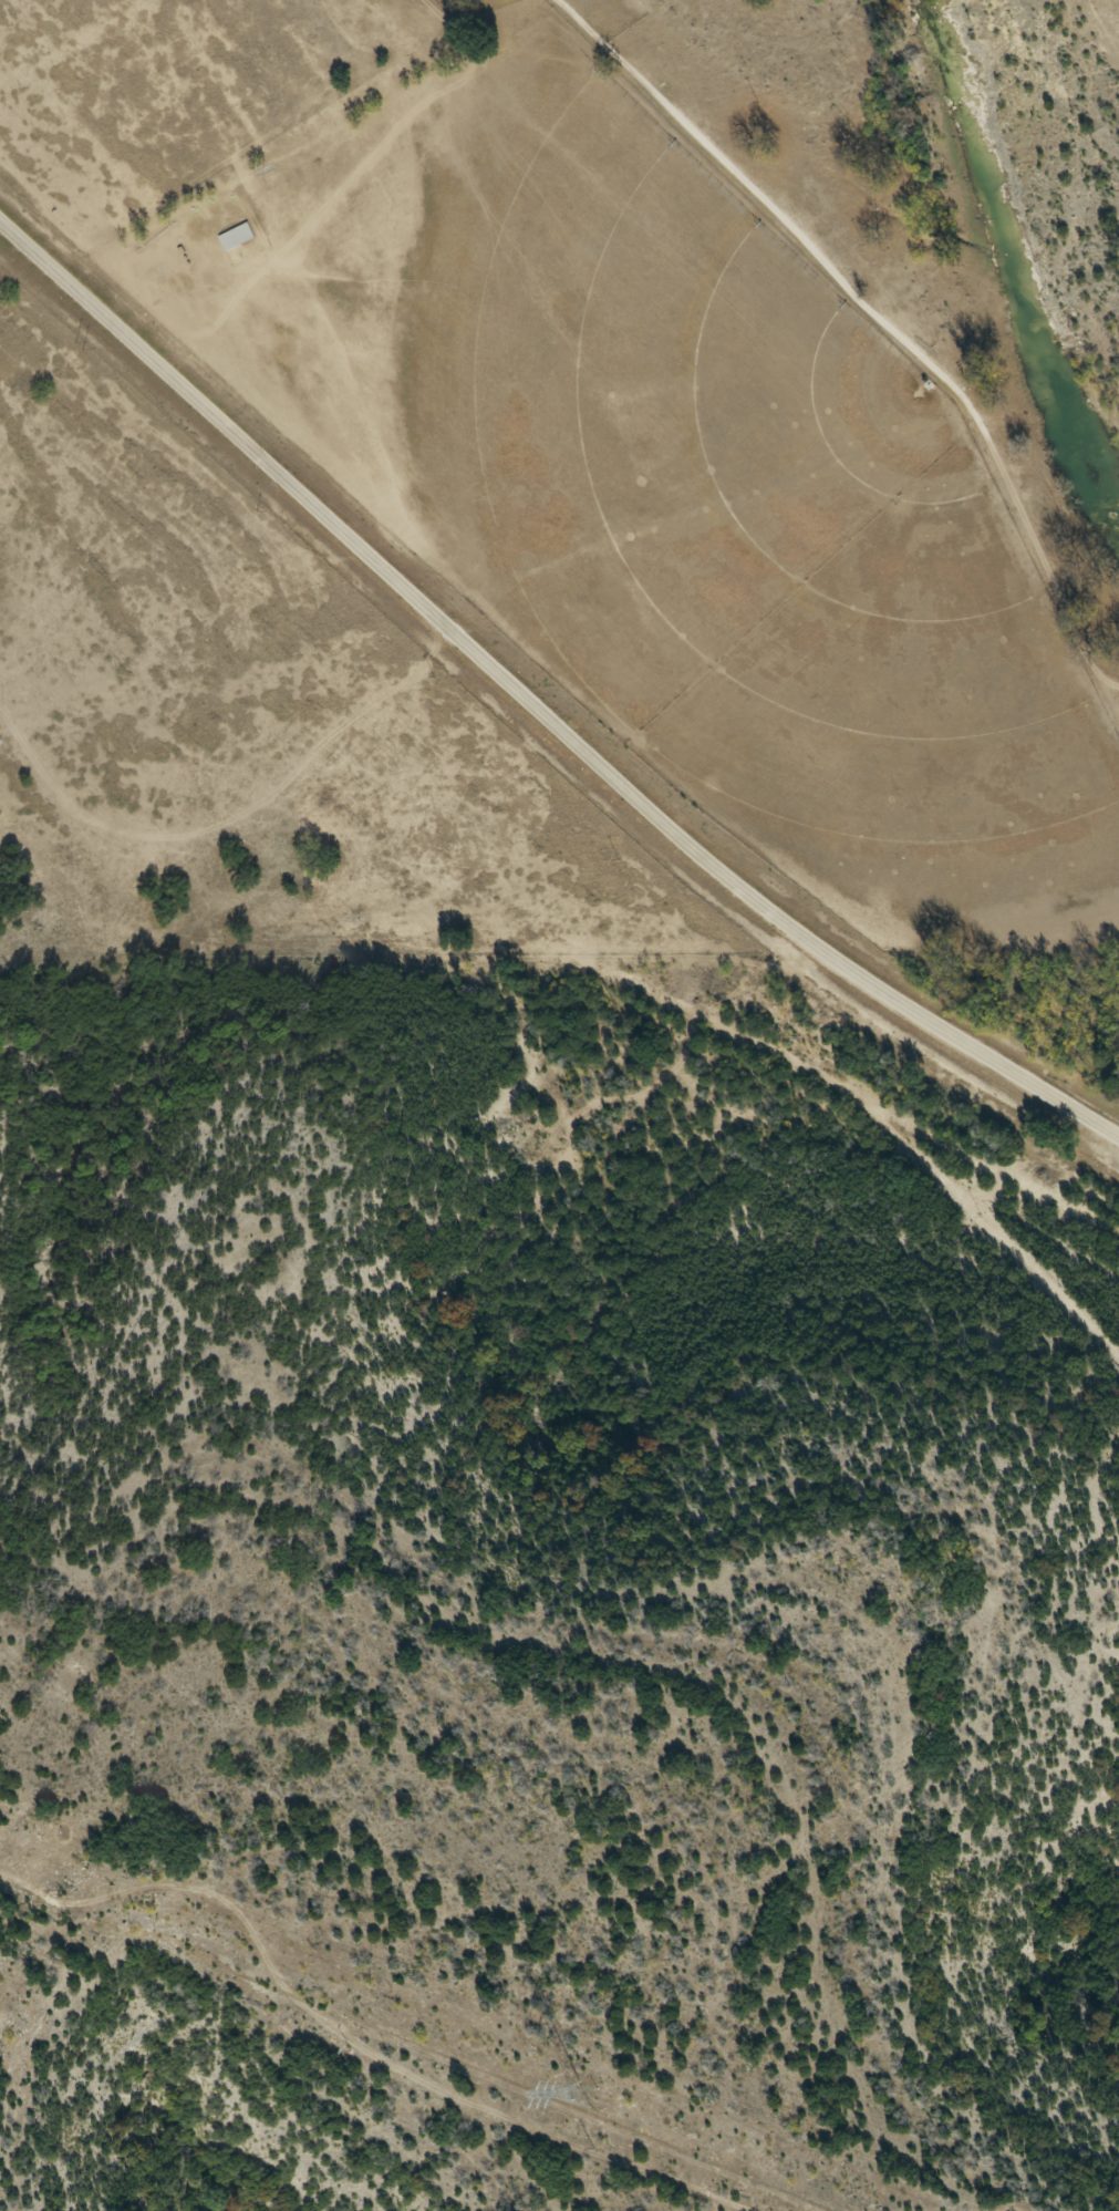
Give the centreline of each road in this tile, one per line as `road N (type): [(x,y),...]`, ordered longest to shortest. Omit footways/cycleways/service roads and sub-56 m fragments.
road 1 (secondary): [(0,217),(656,813),(790,922),(922,1014),(1118,1135)]

